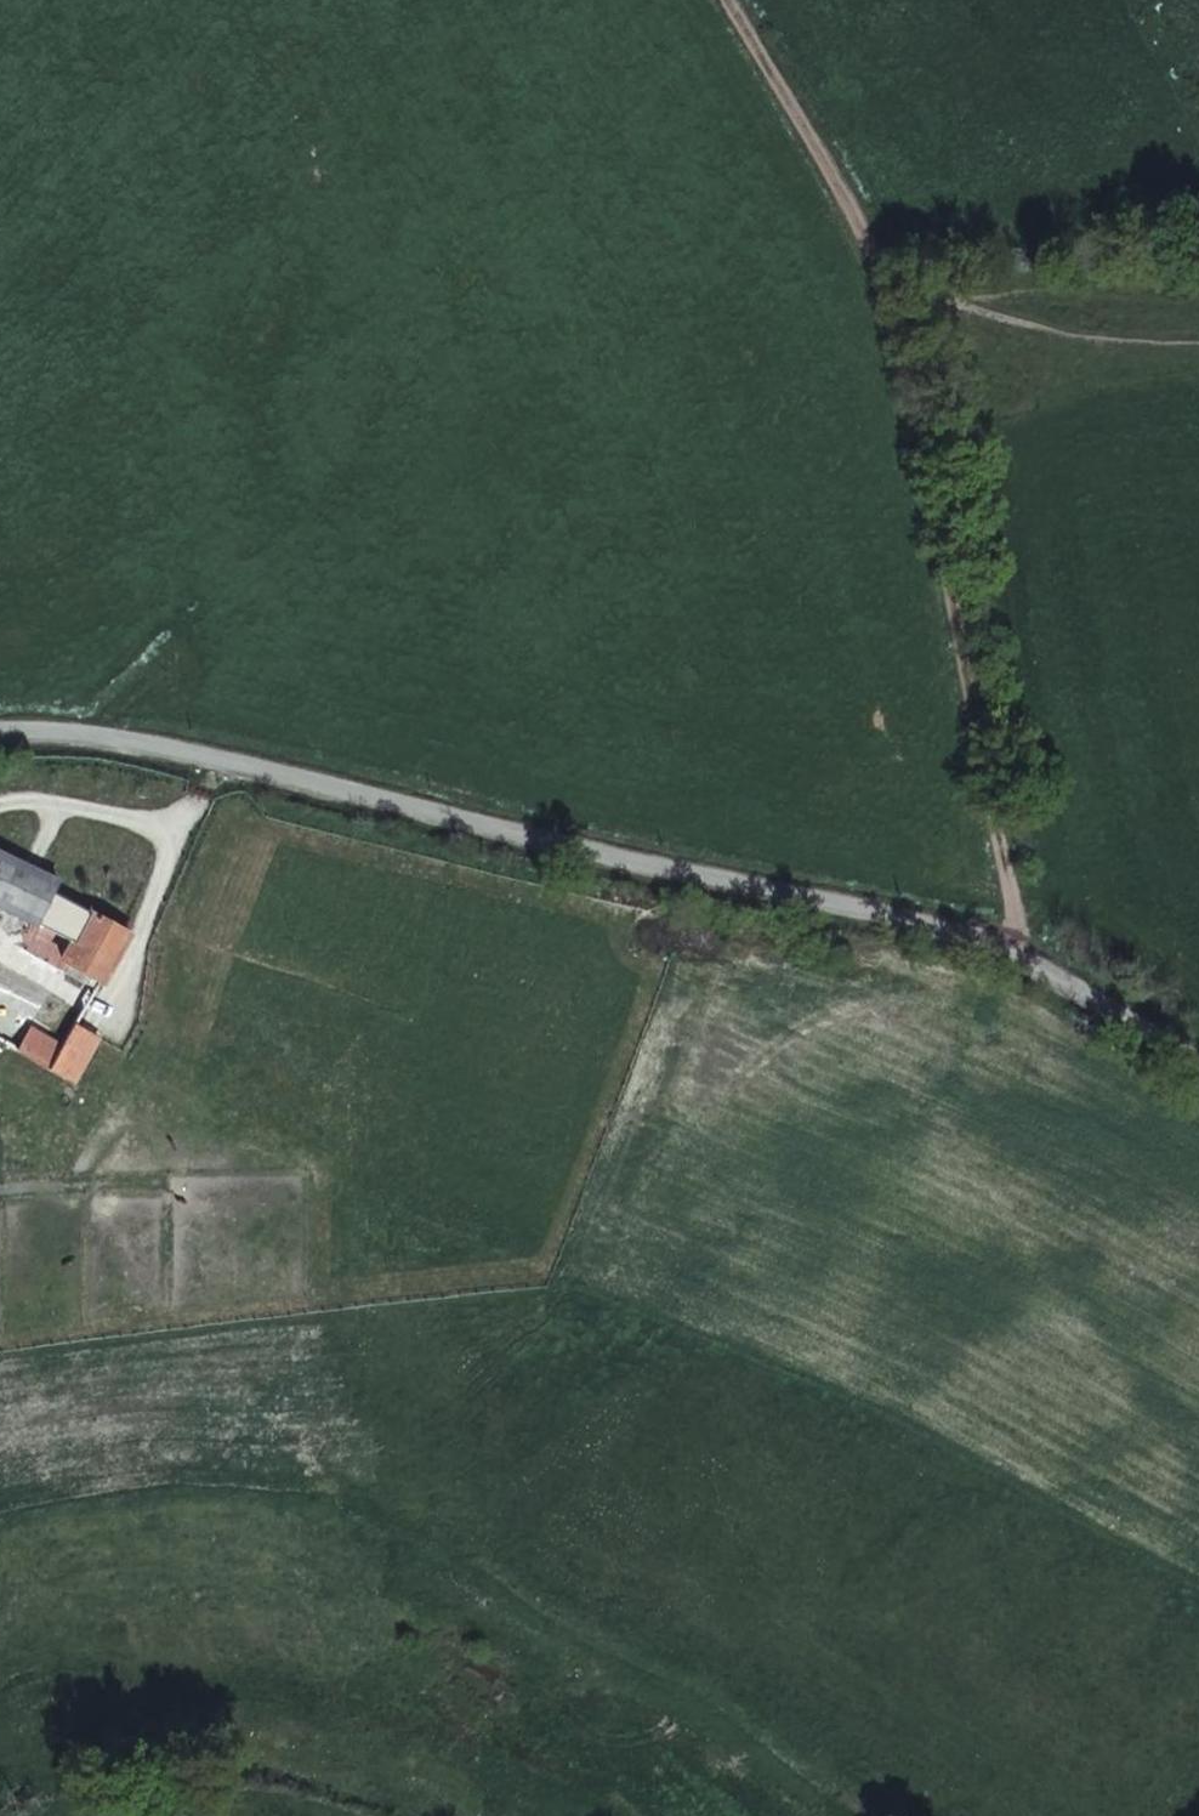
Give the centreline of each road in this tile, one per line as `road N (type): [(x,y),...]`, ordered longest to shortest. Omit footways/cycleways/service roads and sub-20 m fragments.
road 1 (unclassified): [(1198,1041),(1134,1005),(1022,966),(227,747),(40,716),(0,721)]
road 2 (track): [(1022,966),(892,295),(722,0)]

